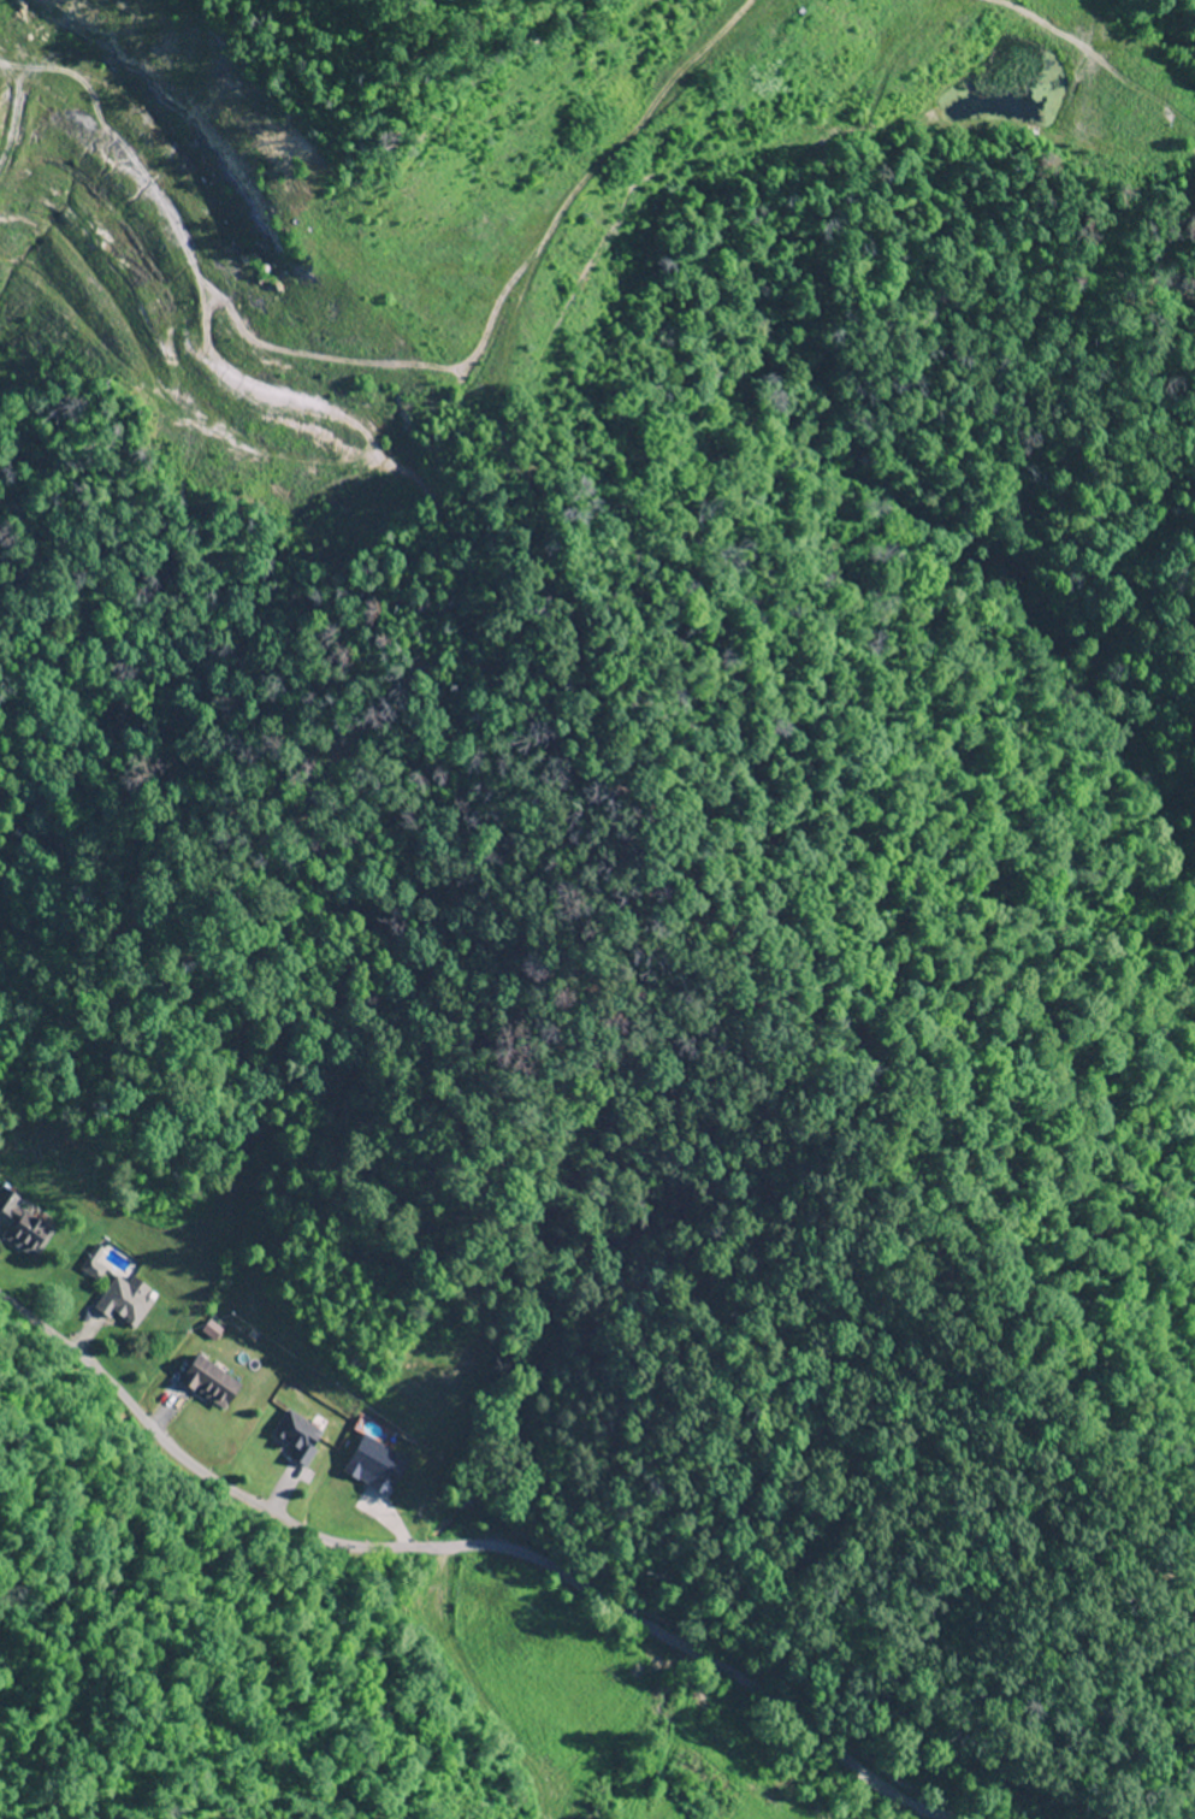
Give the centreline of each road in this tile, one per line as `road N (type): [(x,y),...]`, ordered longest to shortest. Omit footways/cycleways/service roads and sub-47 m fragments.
road 1 (residential): [(0,1295),(100,1371),(174,1448),(277,1513),(383,1552),(484,1547),(523,1554),(749,1683),(898,1800),(949,1818)]

